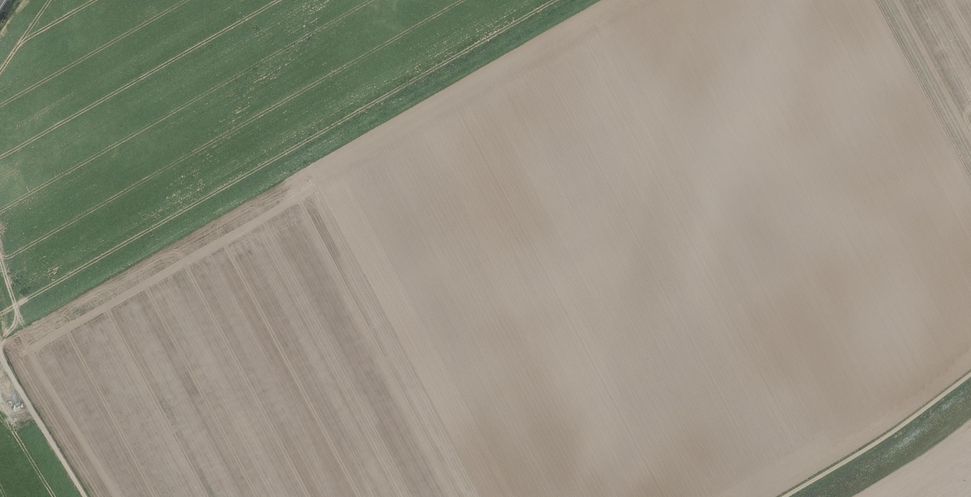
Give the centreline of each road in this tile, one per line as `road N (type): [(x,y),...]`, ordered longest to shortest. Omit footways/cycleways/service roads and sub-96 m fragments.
road 1 (track): [(788,496),(970,375)]
road 2 (track): [(0,359),(82,496)]

